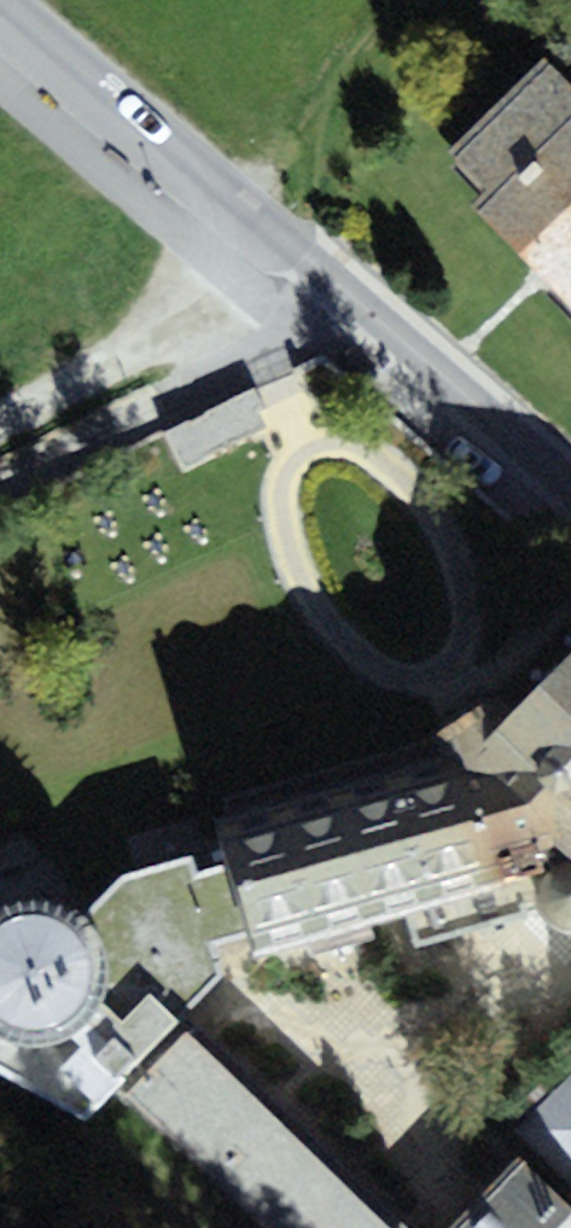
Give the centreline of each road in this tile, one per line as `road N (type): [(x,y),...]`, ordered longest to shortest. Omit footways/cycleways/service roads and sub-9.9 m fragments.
road 1 (residential): [(0,12),(570,487)]
road 2 (track): [(274,236),(193,316),(0,423)]

